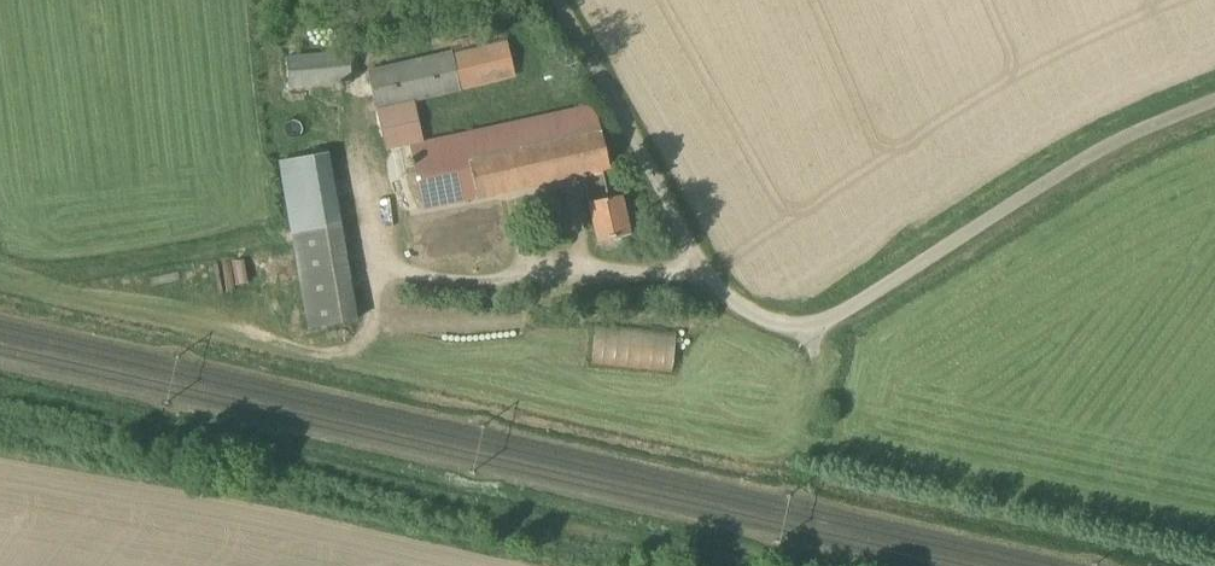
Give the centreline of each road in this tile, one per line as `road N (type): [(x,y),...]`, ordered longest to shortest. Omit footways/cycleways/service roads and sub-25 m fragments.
road 1 (unclassified): [(560,0),(707,262),(758,316),(816,318),(863,302),(1065,171),(1214,100)]
road 2 (track): [(0,396),(735,565)]

